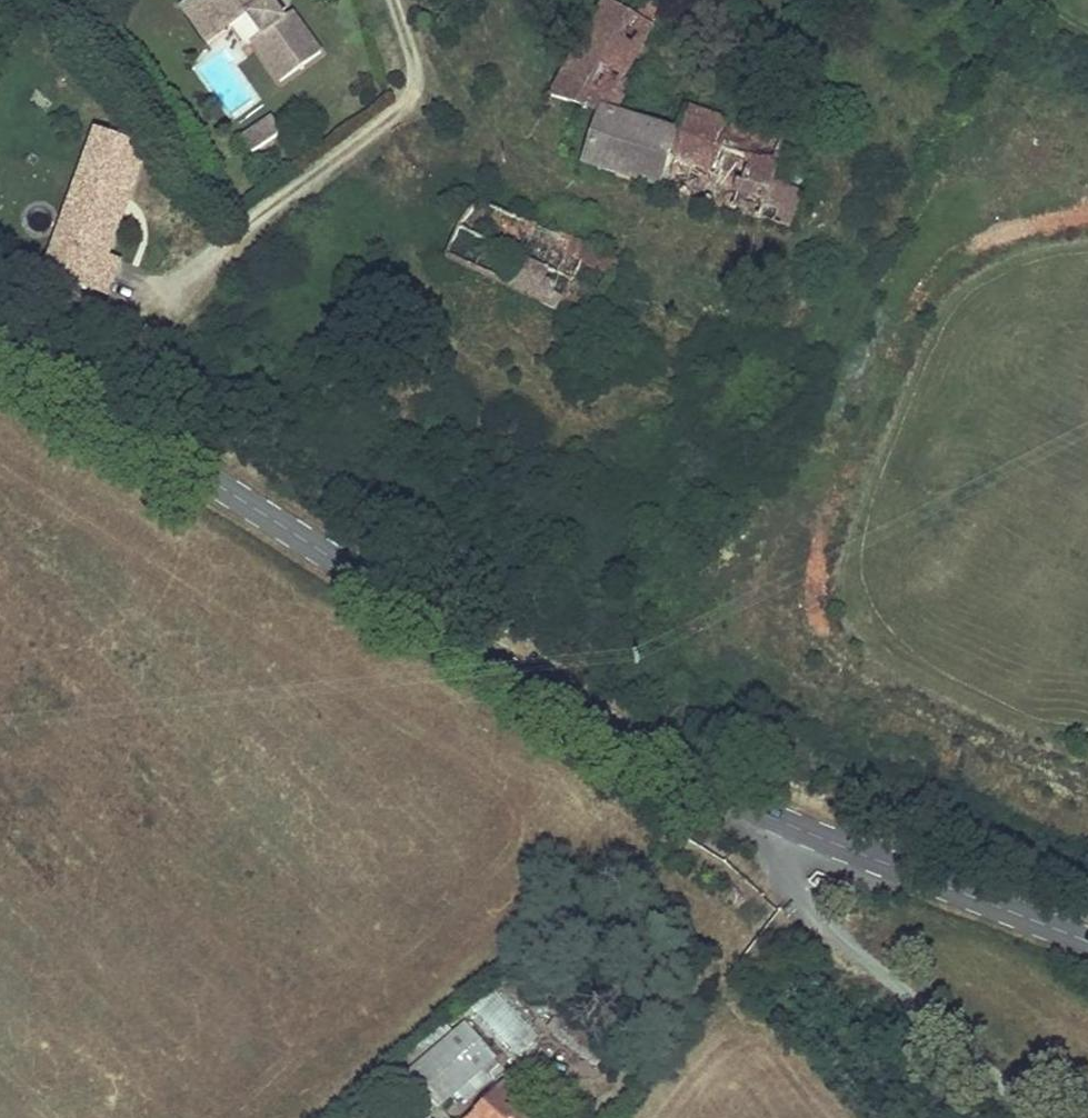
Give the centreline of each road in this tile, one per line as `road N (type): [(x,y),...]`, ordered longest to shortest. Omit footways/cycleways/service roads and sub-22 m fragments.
road 1 (tertiary): [(0,348),(640,751),(800,829),(1087,940)]
road 2 (track): [(752,808),(747,850),(1040,1117)]

